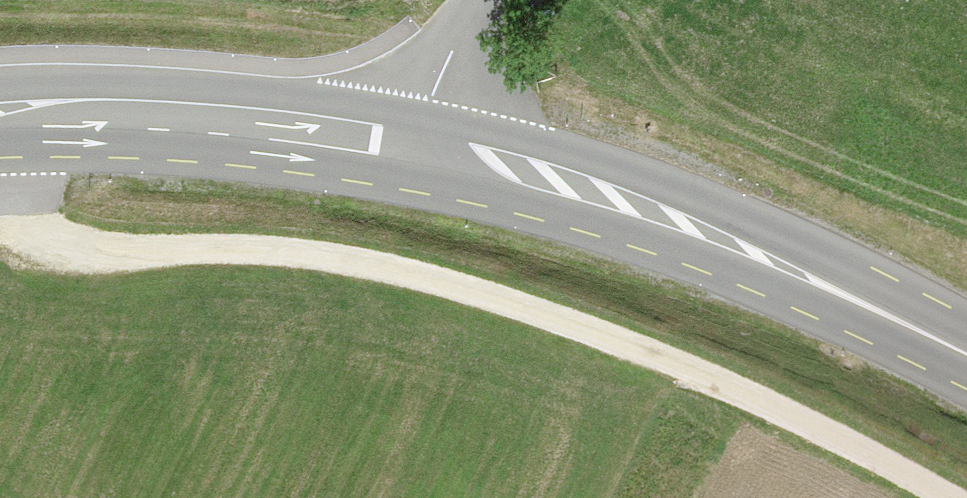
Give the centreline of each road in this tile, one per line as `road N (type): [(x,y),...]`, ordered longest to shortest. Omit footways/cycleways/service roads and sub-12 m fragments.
road 1 (track): [(931,497),(728,390),(539,316),(406,277),(297,261)]
road 2 (secondary): [(966,361),(784,270),(617,205),(384,145)]
road 3 (secondary): [(384,145),(170,124),(0,127)]
road 4 (track): [(0,233),(60,257),(297,261)]
road 5 (unclassified): [(384,145),(465,0)]

